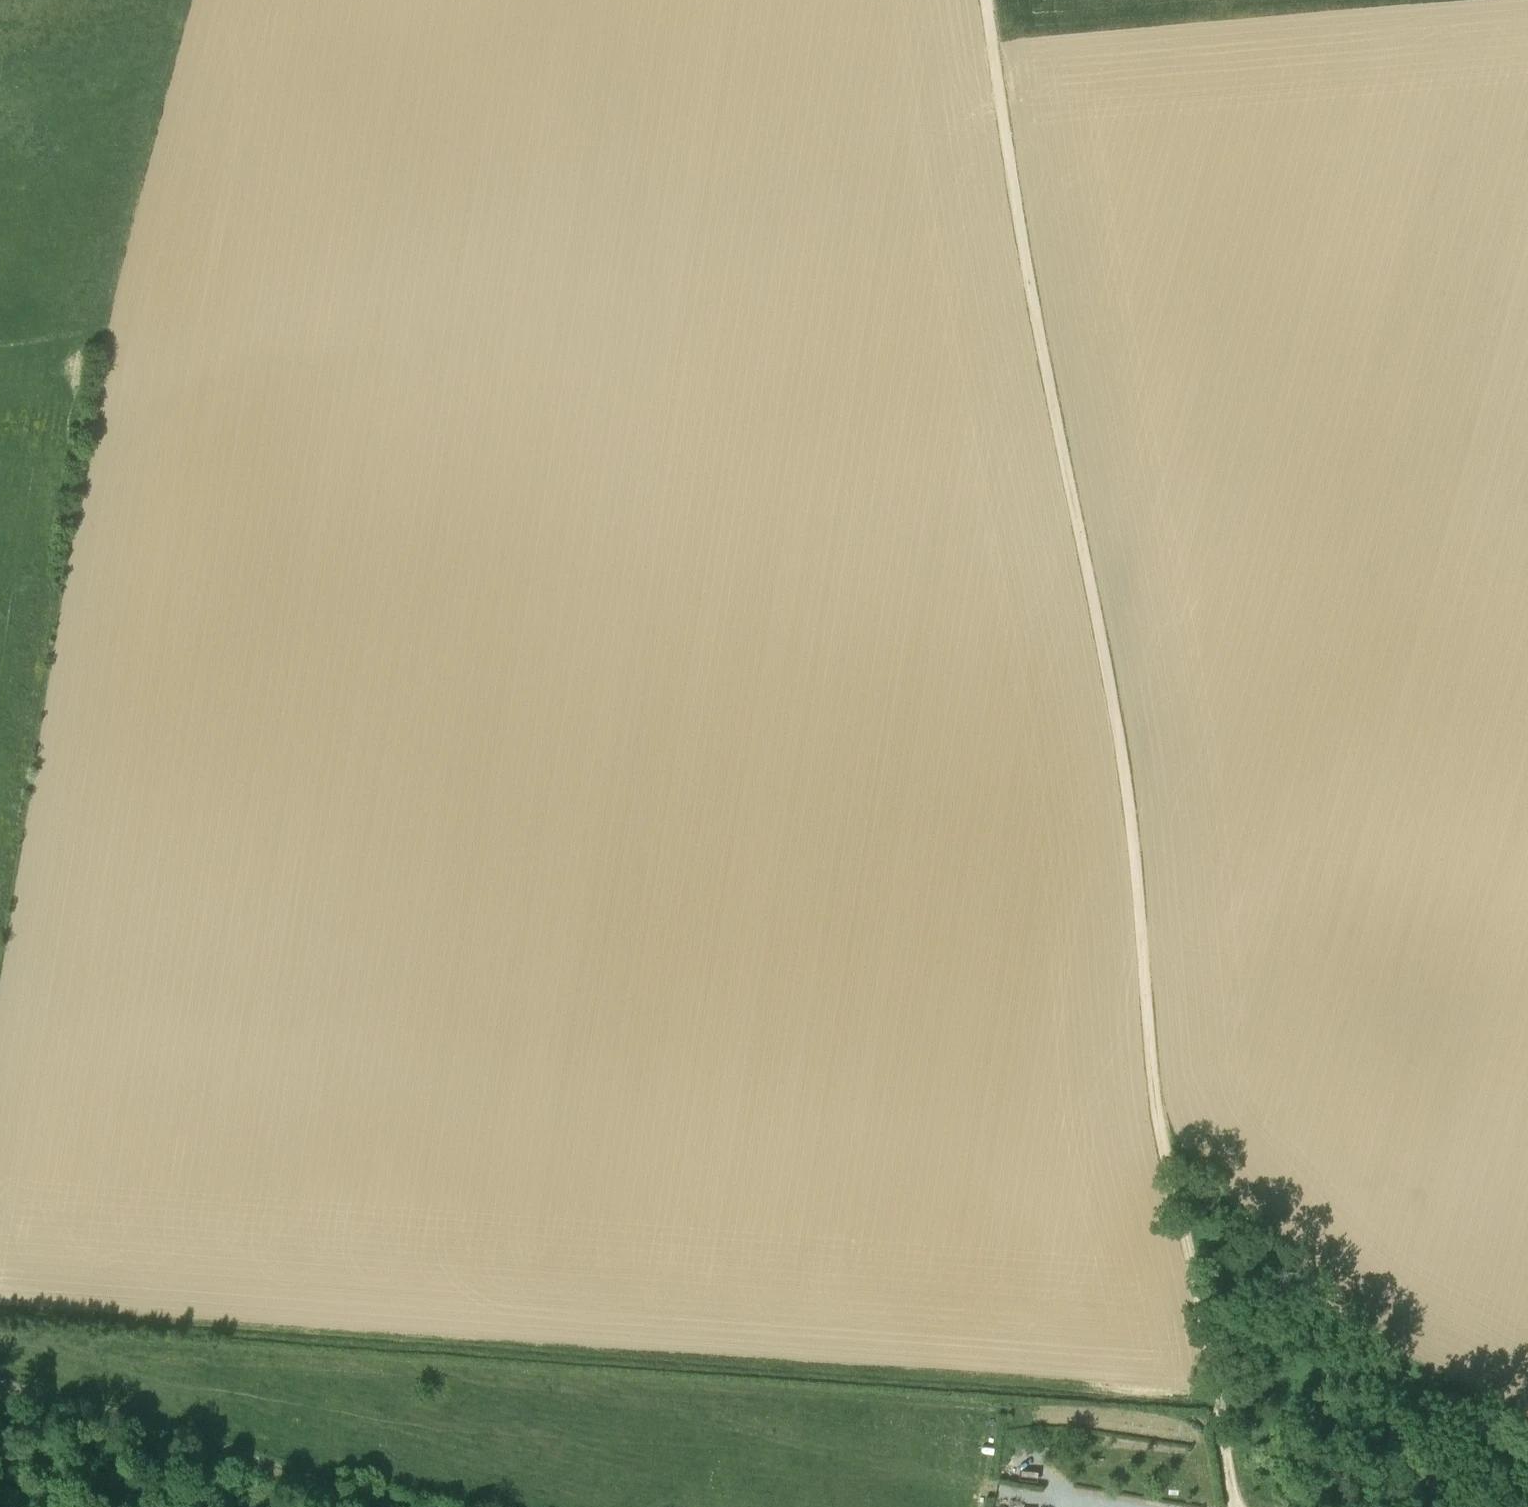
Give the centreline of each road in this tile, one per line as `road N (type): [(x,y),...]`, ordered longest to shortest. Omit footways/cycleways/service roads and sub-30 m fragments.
road 1 (track): [(1235,1506),(1157,1110),(1111,696),(984,0)]
road 2 (track): [(0,1385),(417,1506)]

